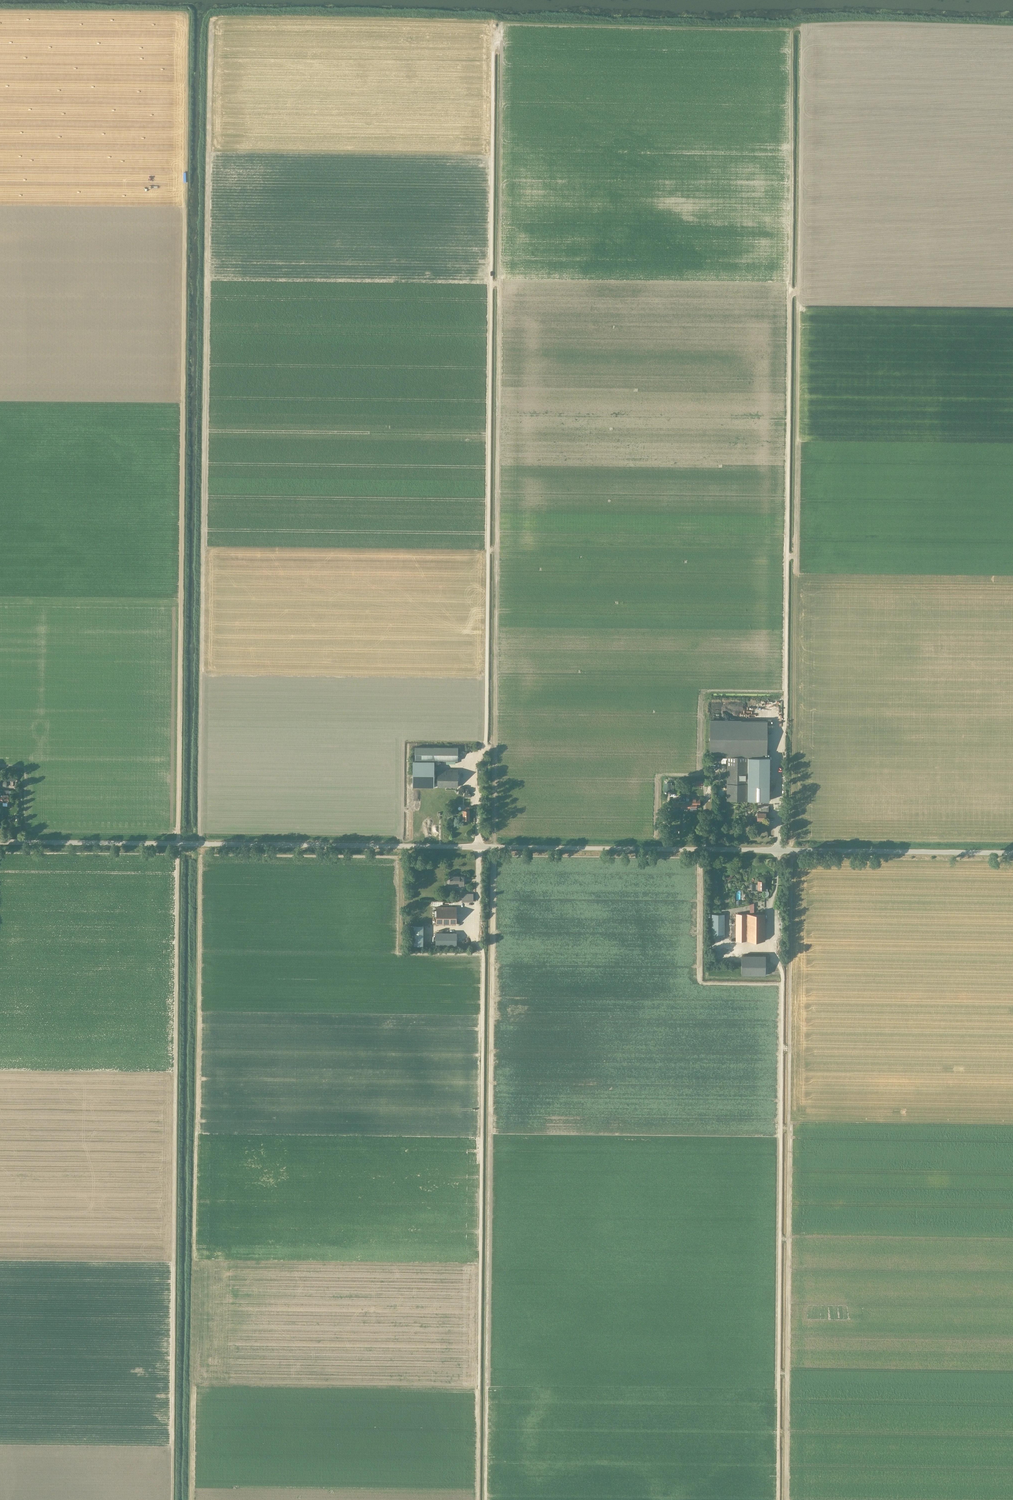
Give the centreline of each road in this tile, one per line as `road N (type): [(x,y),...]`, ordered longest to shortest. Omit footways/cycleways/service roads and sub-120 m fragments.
road 1 (unclassified): [(1012,853),(0,842)]

